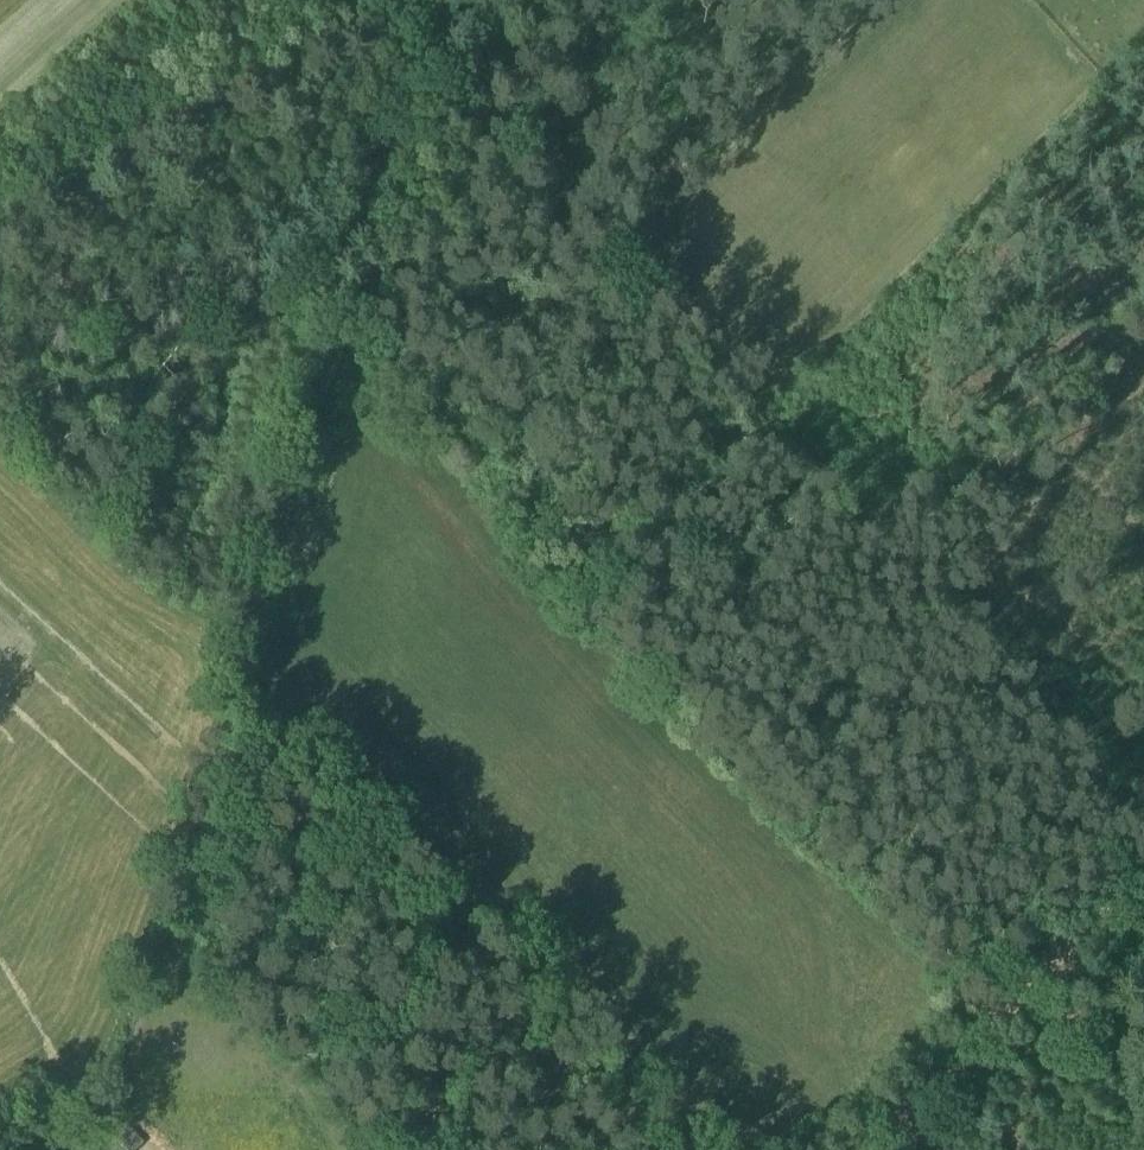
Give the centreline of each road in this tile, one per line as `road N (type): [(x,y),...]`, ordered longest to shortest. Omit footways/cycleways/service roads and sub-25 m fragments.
road 1 (track): [(1034,984),(878,1149)]
road 2 (track): [(1143,866),(1034,984)]
road 3 (track): [(1143,1097),(1034,984)]

